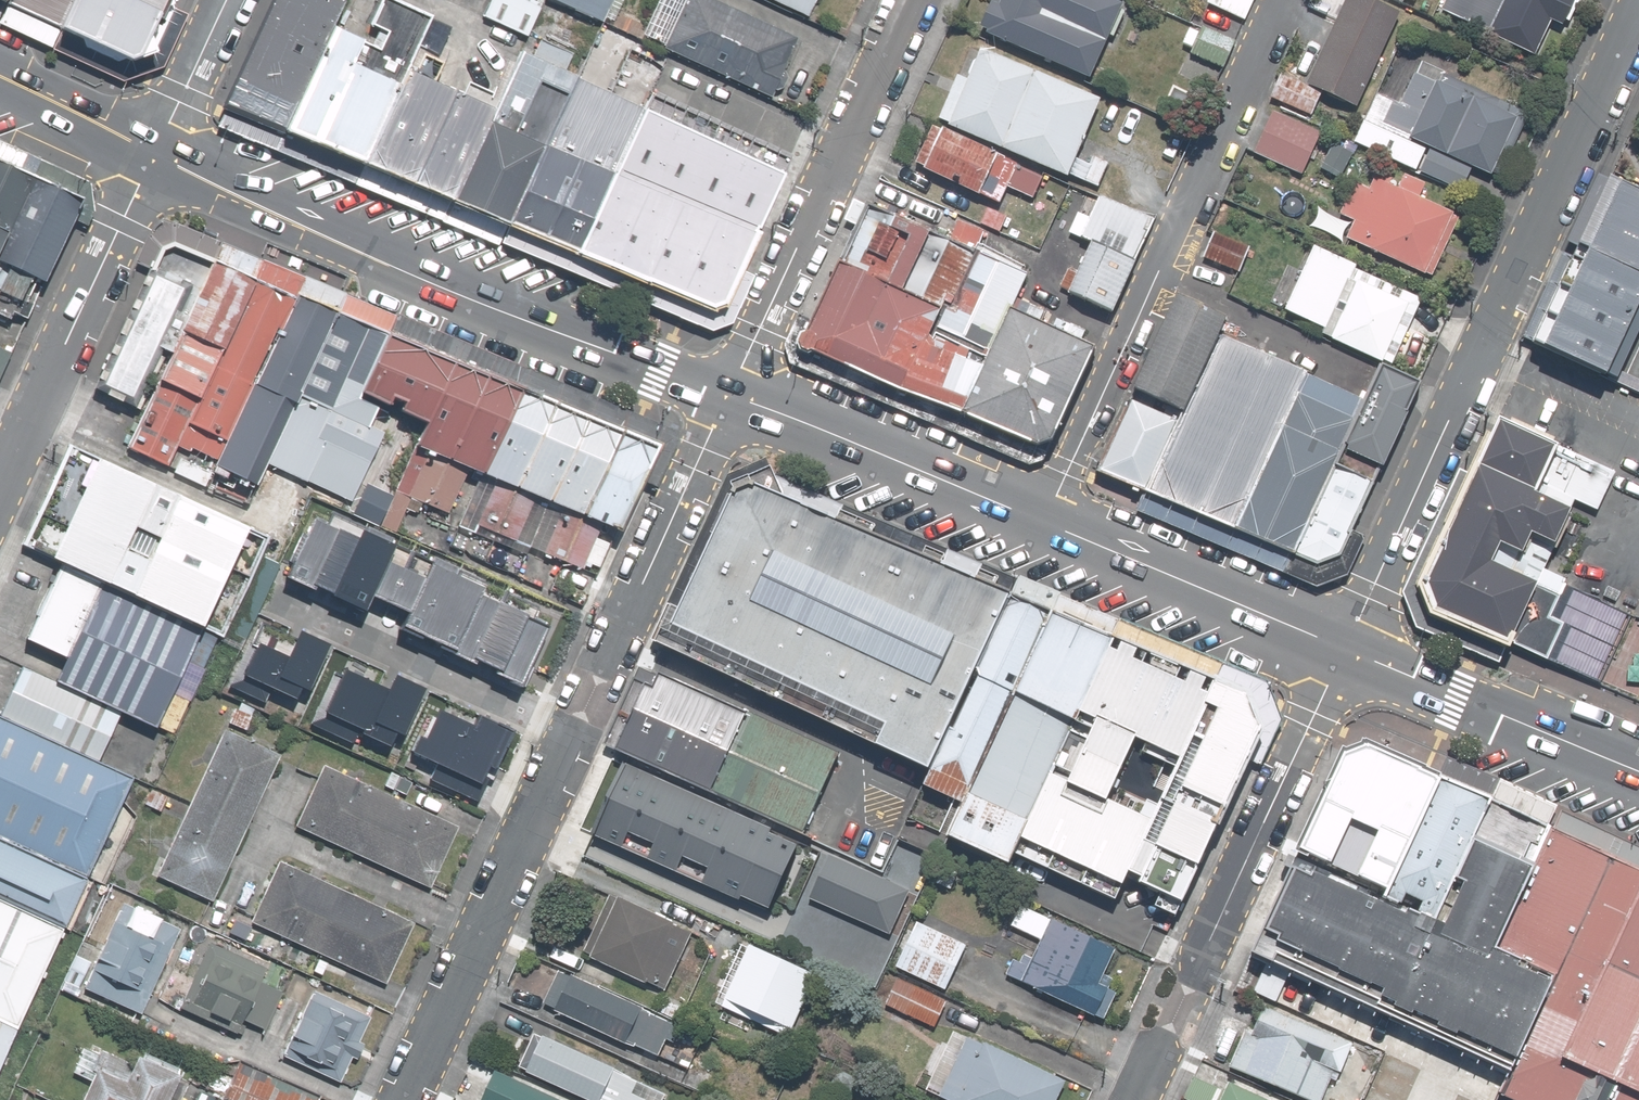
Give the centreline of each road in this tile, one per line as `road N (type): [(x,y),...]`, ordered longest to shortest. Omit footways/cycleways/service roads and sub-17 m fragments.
road 1 (residential): [(728,394),(403,1099)]
road 2 (residential): [(1638,15),(1347,650)]
road 3 (secondary): [(154,154),(363,248),(728,394)]
road 4 (residential): [(1285,0),(1044,523)]
road 5 (residential): [(1347,650),(1135,1099)]
road 6 (residential): [(912,0),(728,394)]
road 7 (unclassified): [(154,154),(0,490)]
road 8 (secondary): [(728,394),(1044,523)]
road 9 (secondary): [(1044,523),(1347,650)]
road 10 (secondary): [(1347,650),(1638,773)]
road 11 (unclassified): [(227,0),(154,154)]
road 12 (secondary): [(0,83),(154,154)]

